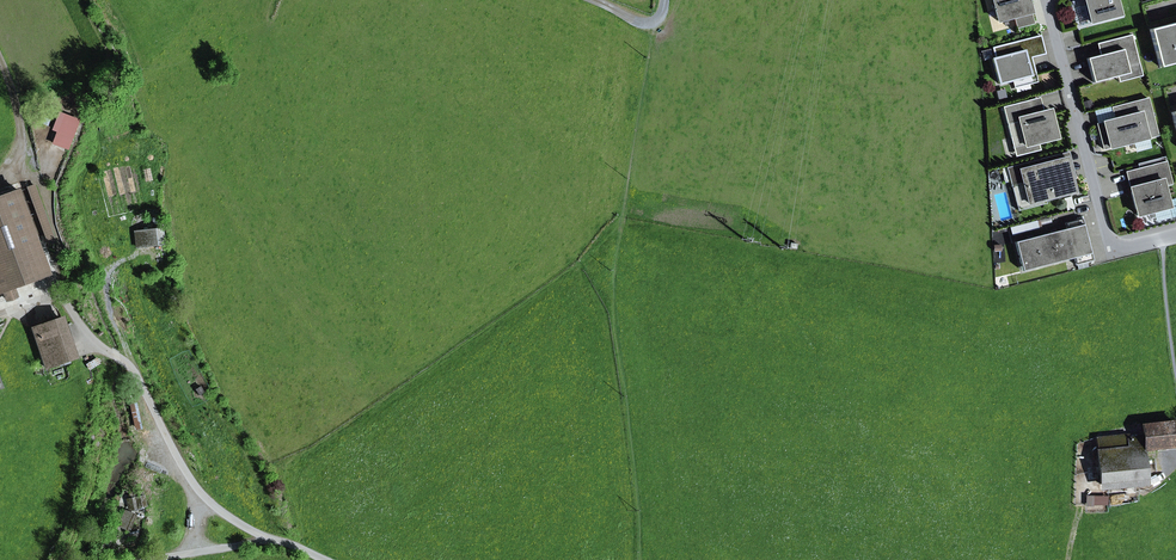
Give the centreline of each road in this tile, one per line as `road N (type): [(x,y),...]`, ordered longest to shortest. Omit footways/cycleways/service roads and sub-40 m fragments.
road 1 (residential): [(0,310),(60,299),(138,376),(203,500),(325,559)]
road 2 (residential): [(1175,234),(1131,247),(1107,236),(1049,0)]

